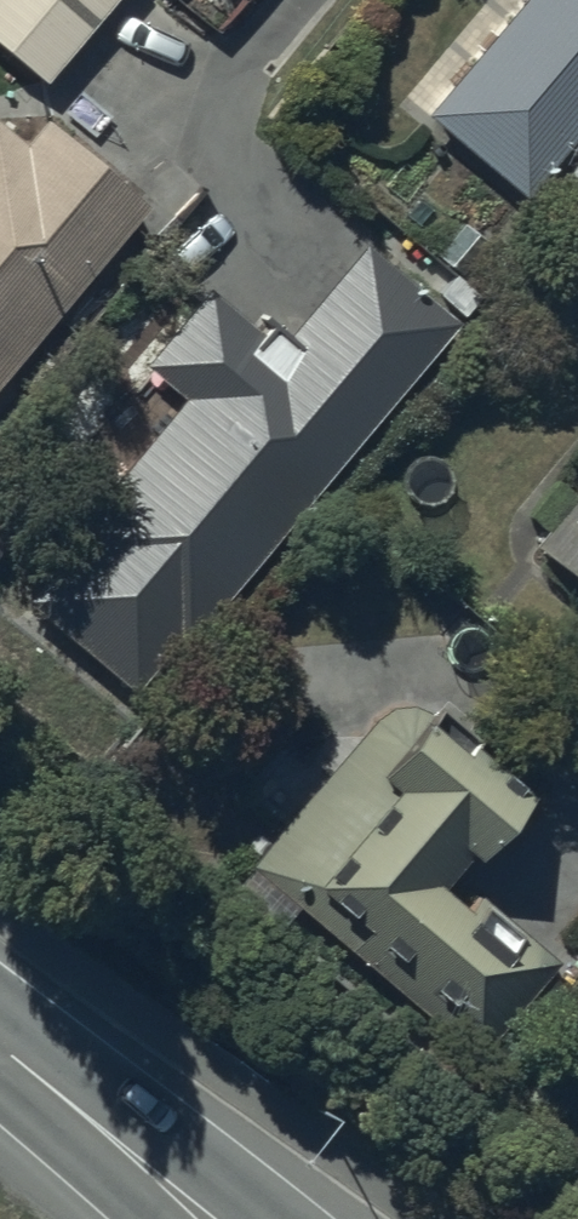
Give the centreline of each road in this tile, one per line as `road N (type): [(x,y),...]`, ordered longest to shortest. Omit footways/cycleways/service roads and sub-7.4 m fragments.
road 1 (secondary): [(63,1107),(246,1218)]
road 2 (secondary): [(167,1218),(63,1107)]

